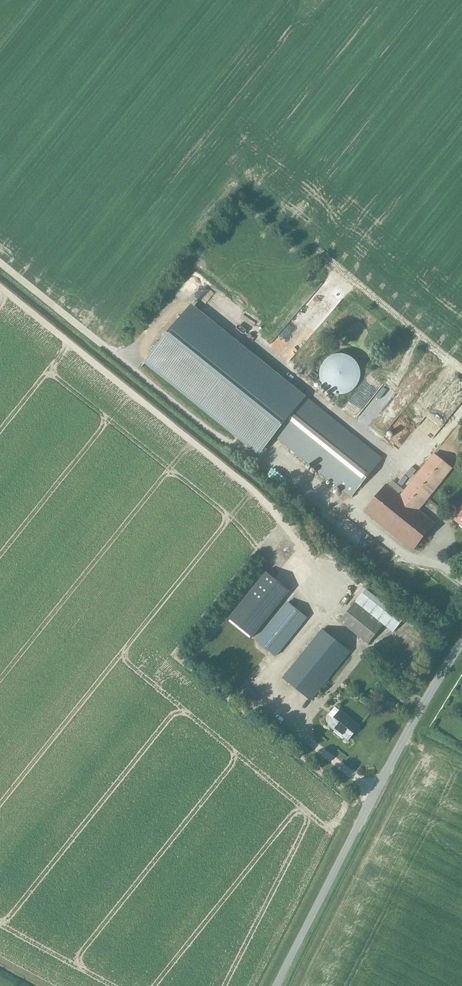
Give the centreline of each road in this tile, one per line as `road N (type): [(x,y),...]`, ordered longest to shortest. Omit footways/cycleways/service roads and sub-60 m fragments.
road 1 (unclassified): [(280,985),(461,647)]

